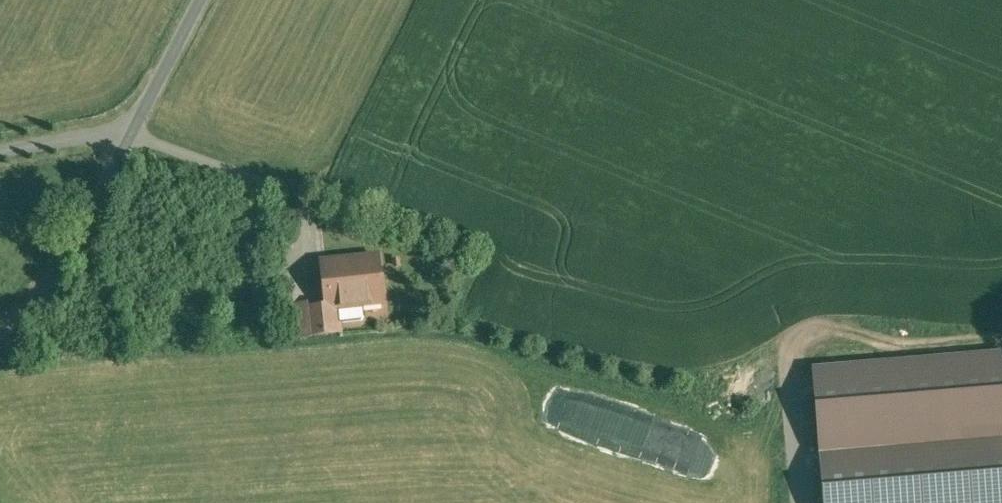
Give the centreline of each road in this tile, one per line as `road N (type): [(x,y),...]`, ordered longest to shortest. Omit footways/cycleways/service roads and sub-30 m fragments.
road 1 (unclassified): [(190,0),(73,231),(34,298),(0,333)]

